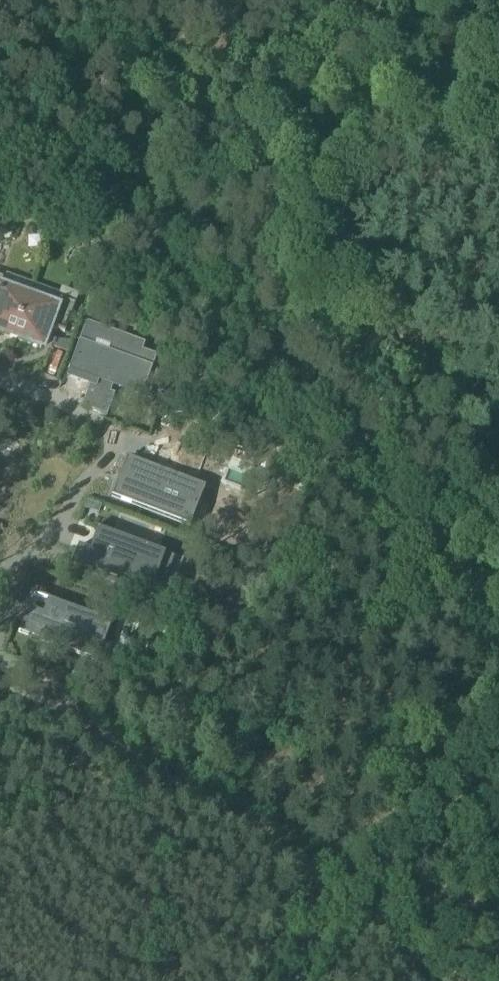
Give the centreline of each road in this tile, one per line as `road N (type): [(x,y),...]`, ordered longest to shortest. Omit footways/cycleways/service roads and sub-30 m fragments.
road 1 (track): [(393,980),(380,953),(313,884),(92,719),(69,712)]
road 2 (track): [(472,21),(382,86),(187,110),(103,193)]
road 3 (track): [(258,980),(313,884),(384,856),(498,758)]
road 4 (residential): [(116,437),(57,525),(9,567),(0,592)]

